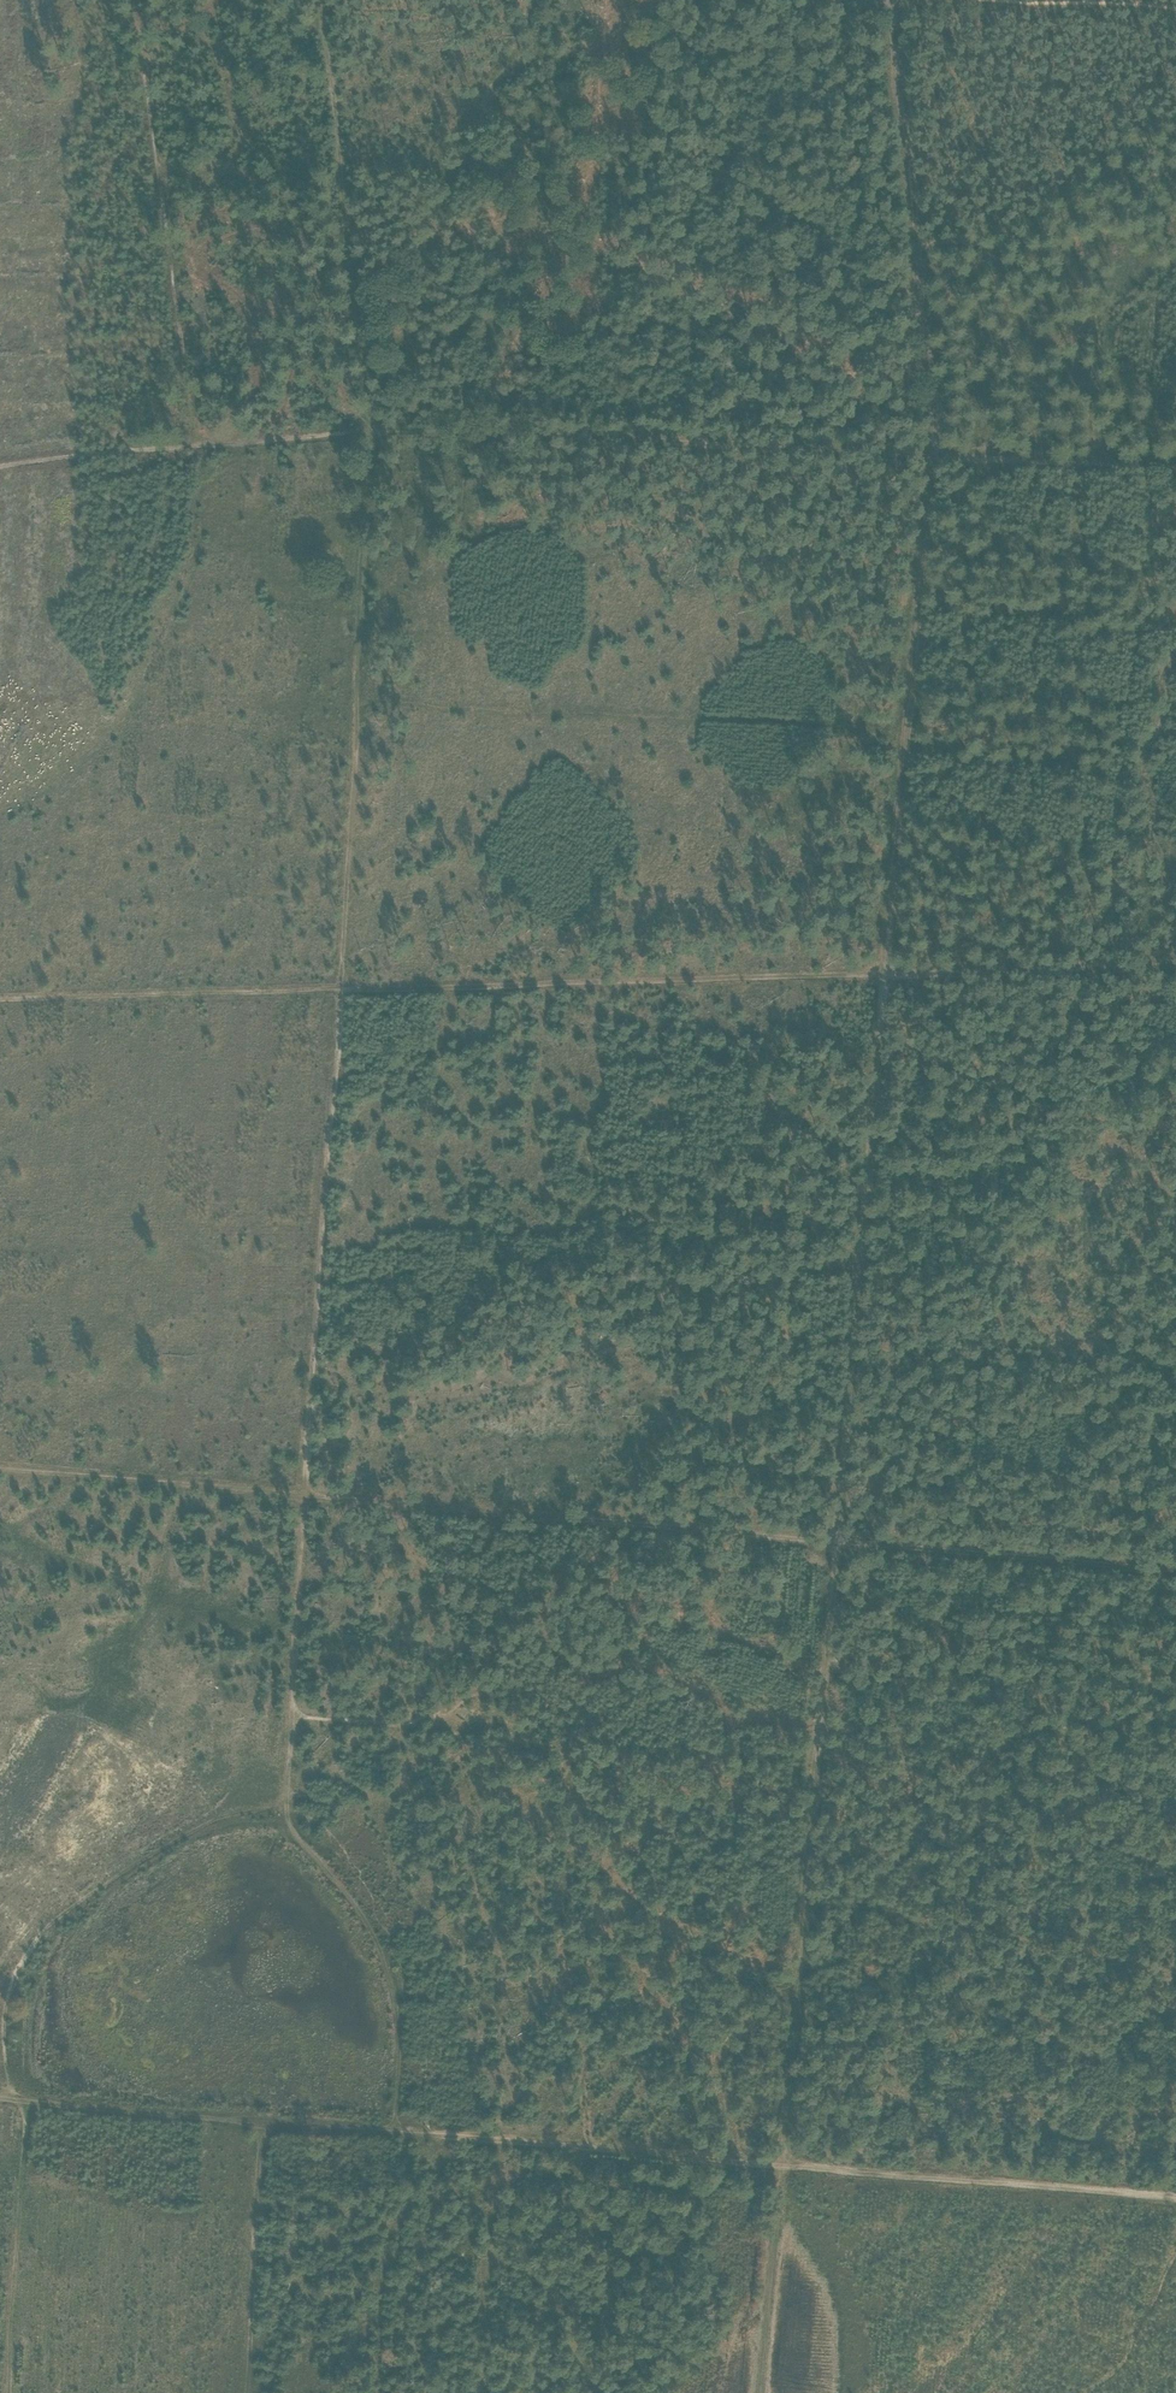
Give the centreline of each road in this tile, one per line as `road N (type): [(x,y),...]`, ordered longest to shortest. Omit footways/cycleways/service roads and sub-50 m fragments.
road 1 (track): [(0,1473),(838,1545)]
road 2 (track): [(277,1824),(341,990)]
road 3 (track): [(774,2166),(838,1545)]
road 4 (track): [(838,1545),(884,976)]
road 5 (track): [(933,454),(367,431)]
road 6 (track): [(884,976),(341,990)]
road 7 (track): [(134,0),(190,444)]
road 8 (track): [(367,431),(319,0)]
road 9 (track): [(19,2102),(30,2007),(65,1939),(162,1860),(216,1834),(277,1824)]
road 10 (track): [(1175,2206),(774,2166)]
road 11 (track): [(399,2135),(19,2102)]
road 12 (track): [(774,2166),(399,2135)]
road 13 (track): [(367,431),(0,467)]
road 14 (track): [(277,1824),(323,1869),(382,1955),(394,2003),(399,2135)]
road 15 (track): [(341,990),(0,998)]
road 16 (track): [(838,1545),(1175,1573)]
road 17 (track): [(1175,125),(1129,127),(1018,224),(976,238),(909,244)]
road 18 (track): [(341,990),(354,701)]
road 19 (track): [(19,2102),(0,2389)]
road 20 (track): [(1175,22),(893,3)]
road 21 (track): [(906,729),(933,454)]
road 22 (track): [(265,2122),(248,2392)]
road 23 (track): [(354,701),(367,431)]
road 24 (track): [(1149,968),(884,976)]
road 25 (track): [(884,976),(906,729)]
road 26 (track): [(909,244),(893,3)]
road 27 (track): [(1174,470),(933,454)]
road 28 (track): [(752,2392),(774,2166)]
road 29 (track): [(933,454),(909,244)]

